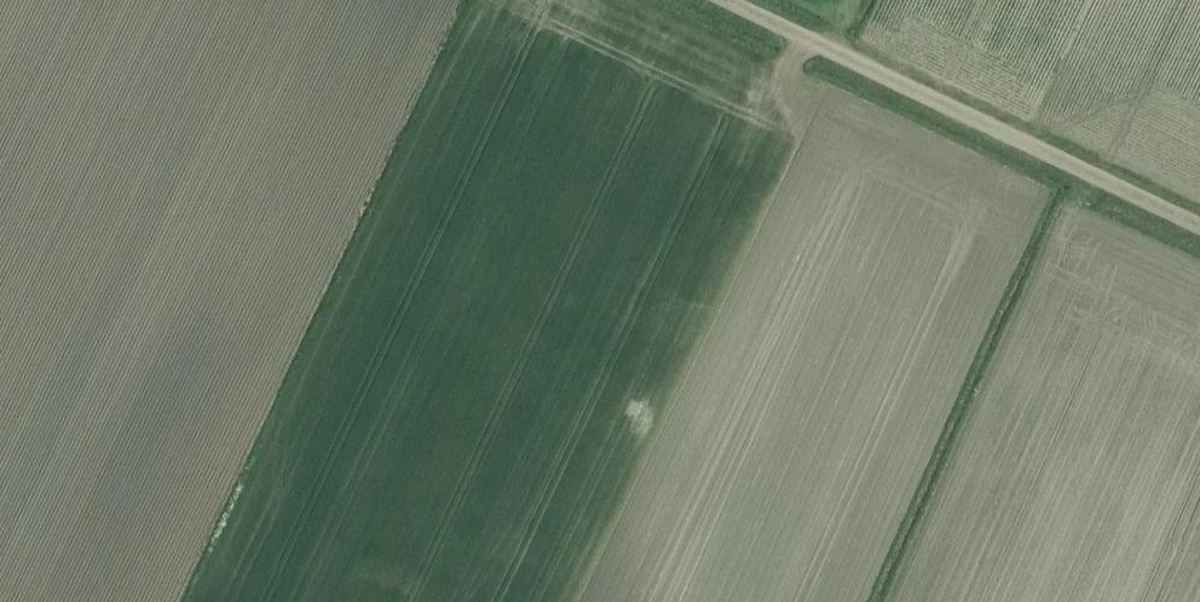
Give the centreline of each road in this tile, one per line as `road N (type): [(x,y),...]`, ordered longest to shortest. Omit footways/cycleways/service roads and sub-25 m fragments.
road 1 (unclassified): [(1199,234),(711,0)]

